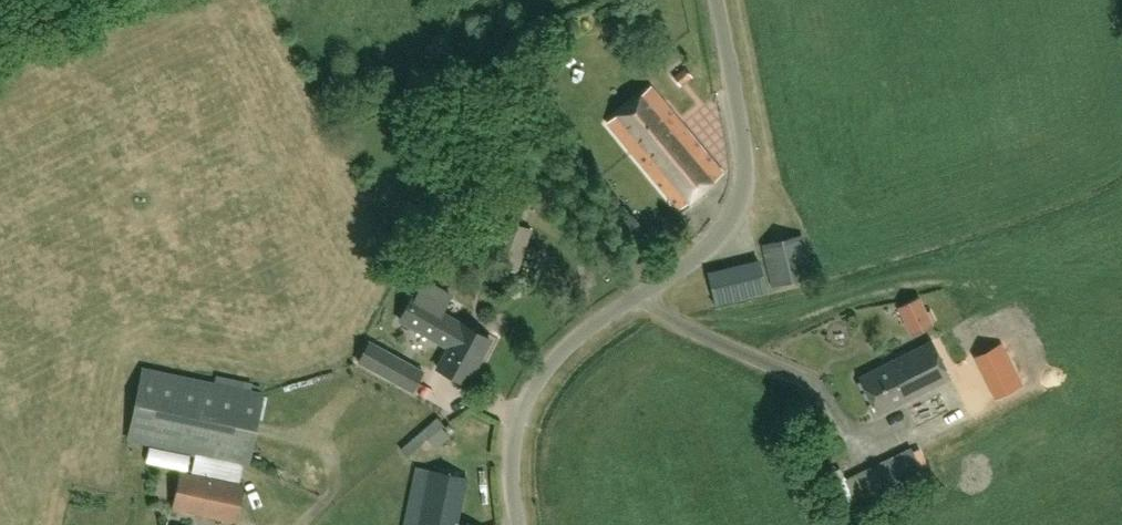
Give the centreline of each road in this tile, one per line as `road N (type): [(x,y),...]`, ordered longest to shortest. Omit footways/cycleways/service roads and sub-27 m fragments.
road 1 (unclassified): [(519,524),(508,466),(530,392),(623,303),(671,277),(732,220),(746,183),(716,0)]

